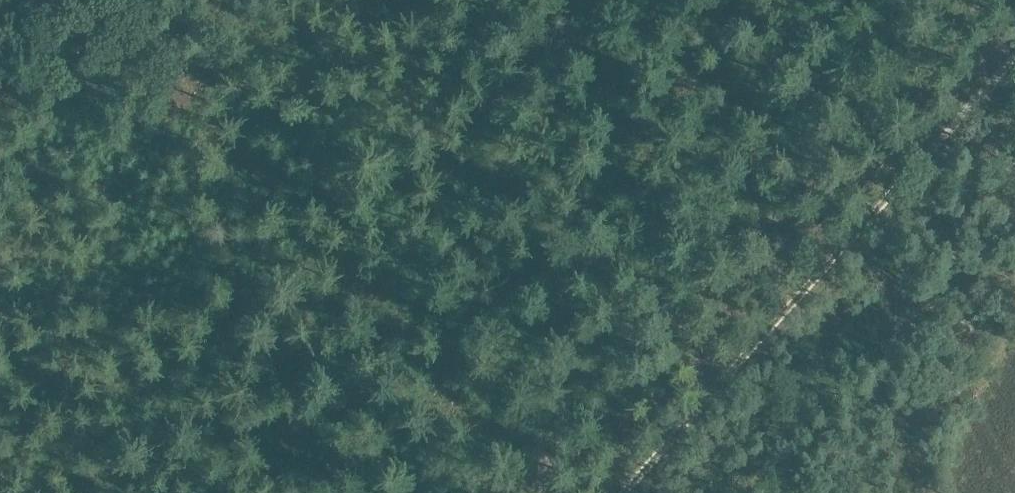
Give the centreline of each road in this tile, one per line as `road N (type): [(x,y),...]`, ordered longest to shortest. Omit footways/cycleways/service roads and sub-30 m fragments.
road 1 (track): [(1014,56),(624,492)]

